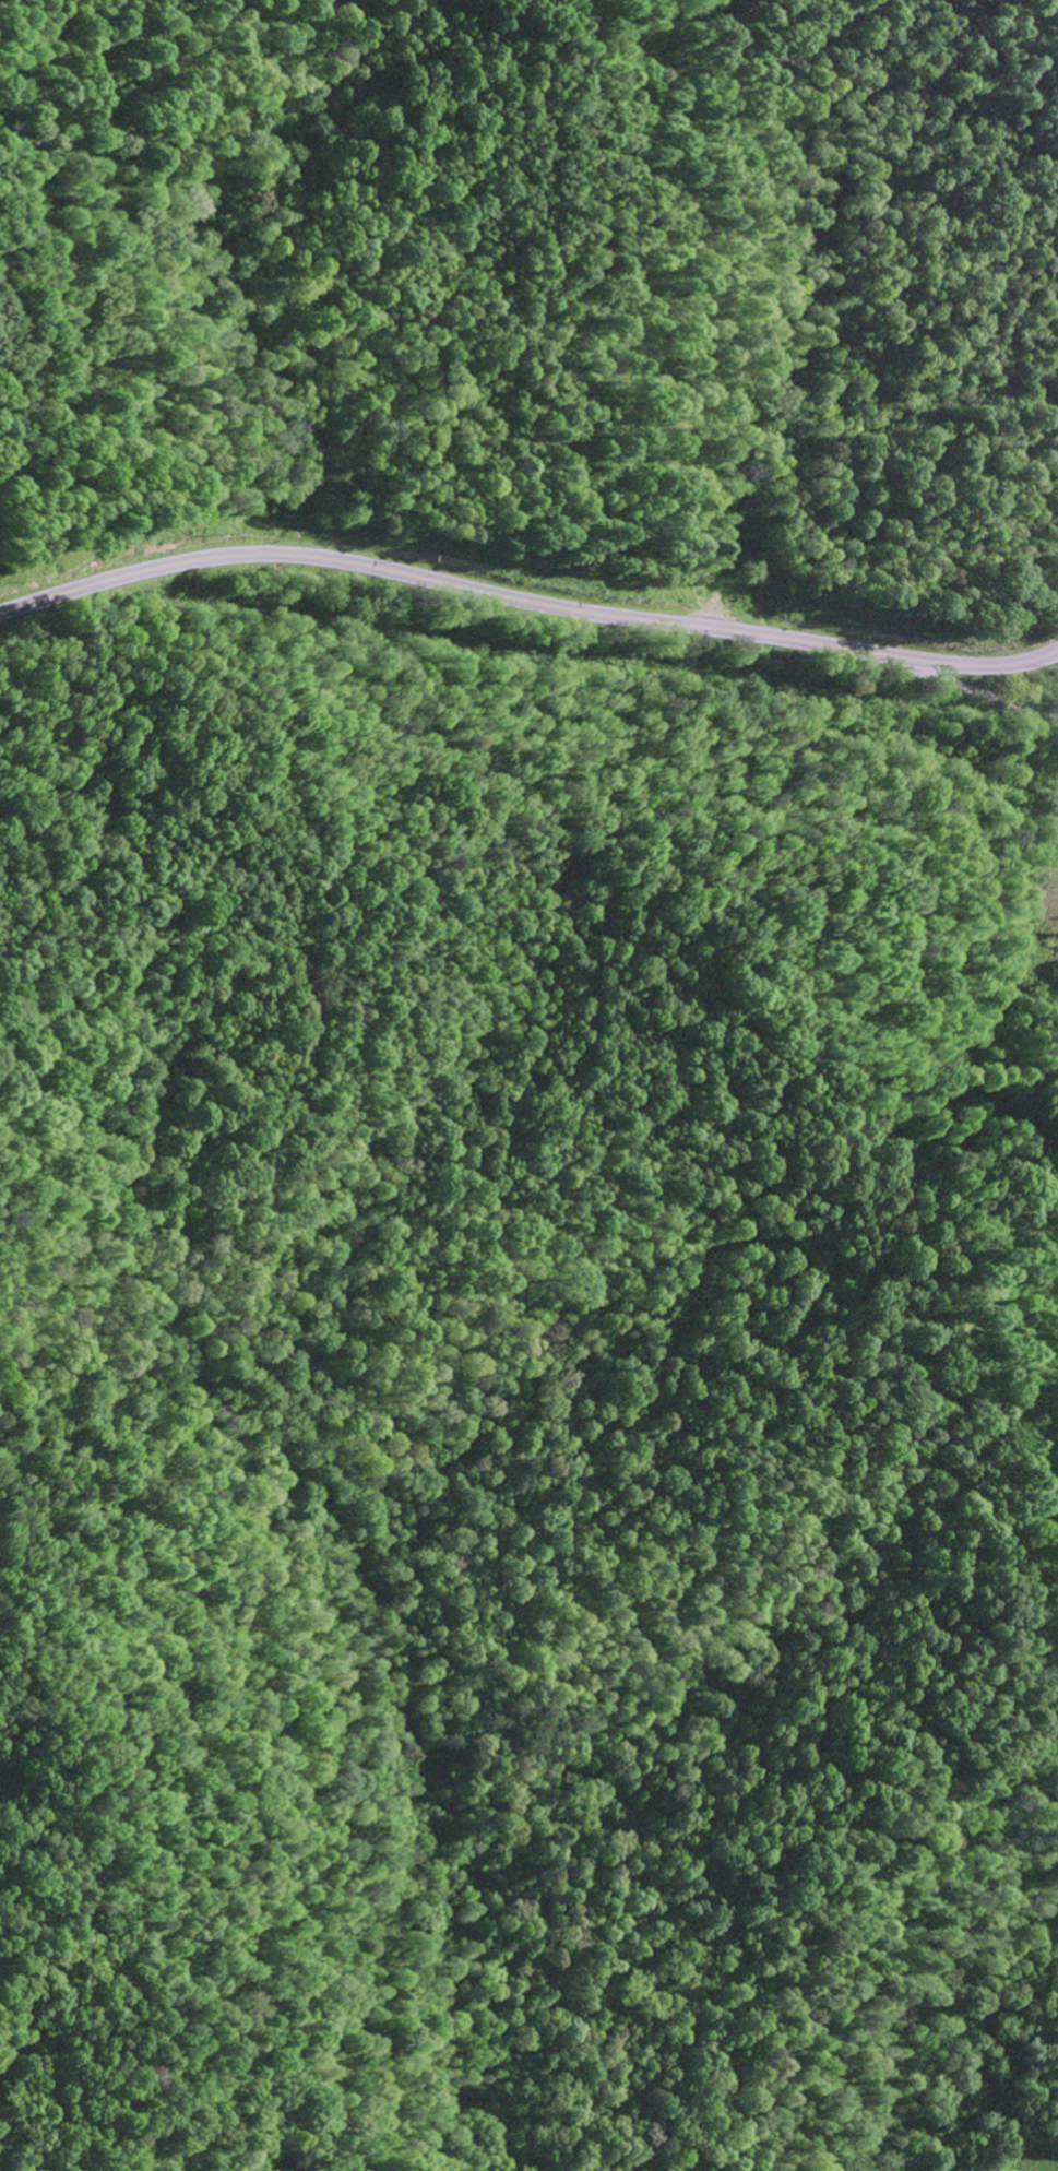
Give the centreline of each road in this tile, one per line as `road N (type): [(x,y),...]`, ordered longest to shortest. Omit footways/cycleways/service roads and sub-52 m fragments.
road 1 (secondary): [(0,612),(134,572),(262,553),(949,663),(1018,662),(1057,649)]
road 2 (residential): [(1057,712),(961,684),(912,657)]

